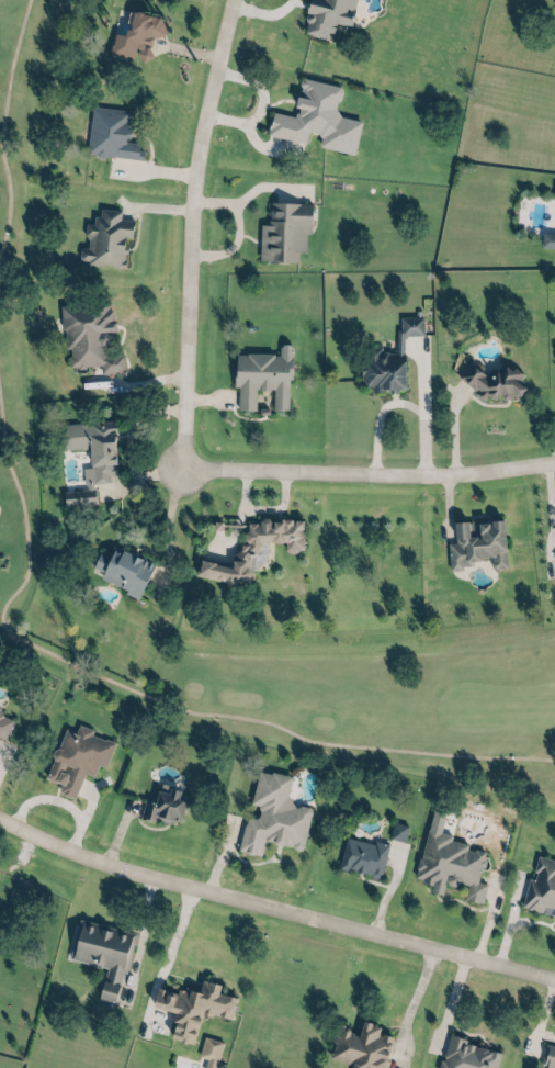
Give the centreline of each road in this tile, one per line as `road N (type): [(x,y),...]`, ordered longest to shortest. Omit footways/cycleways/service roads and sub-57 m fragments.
road 1 (residential): [(0,819),(118,870),(554,980)]
road 2 (residential): [(229,0),(193,159),(178,465)]
road 3 (residential): [(178,465),(420,476),(554,460)]

